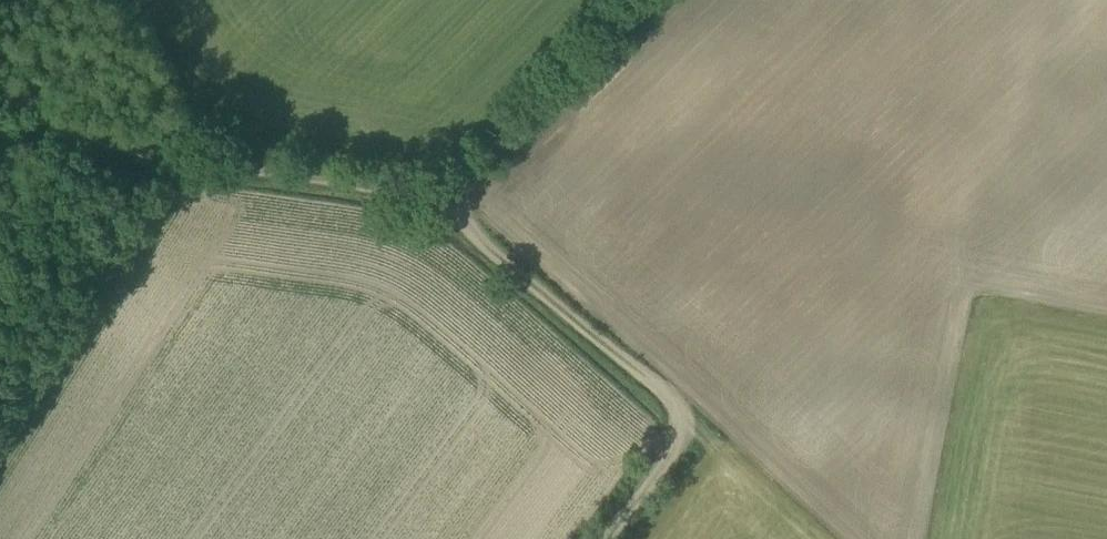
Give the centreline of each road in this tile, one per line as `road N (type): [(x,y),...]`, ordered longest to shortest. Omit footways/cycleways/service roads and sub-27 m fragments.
road 1 (track): [(0,79),(84,130),(227,166),(458,189)]
road 2 (track): [(607,538),(680,444),(681,423),(664,392),(468,223),(458,189)]
road 3 (track): [(458,189),(653,0)]

